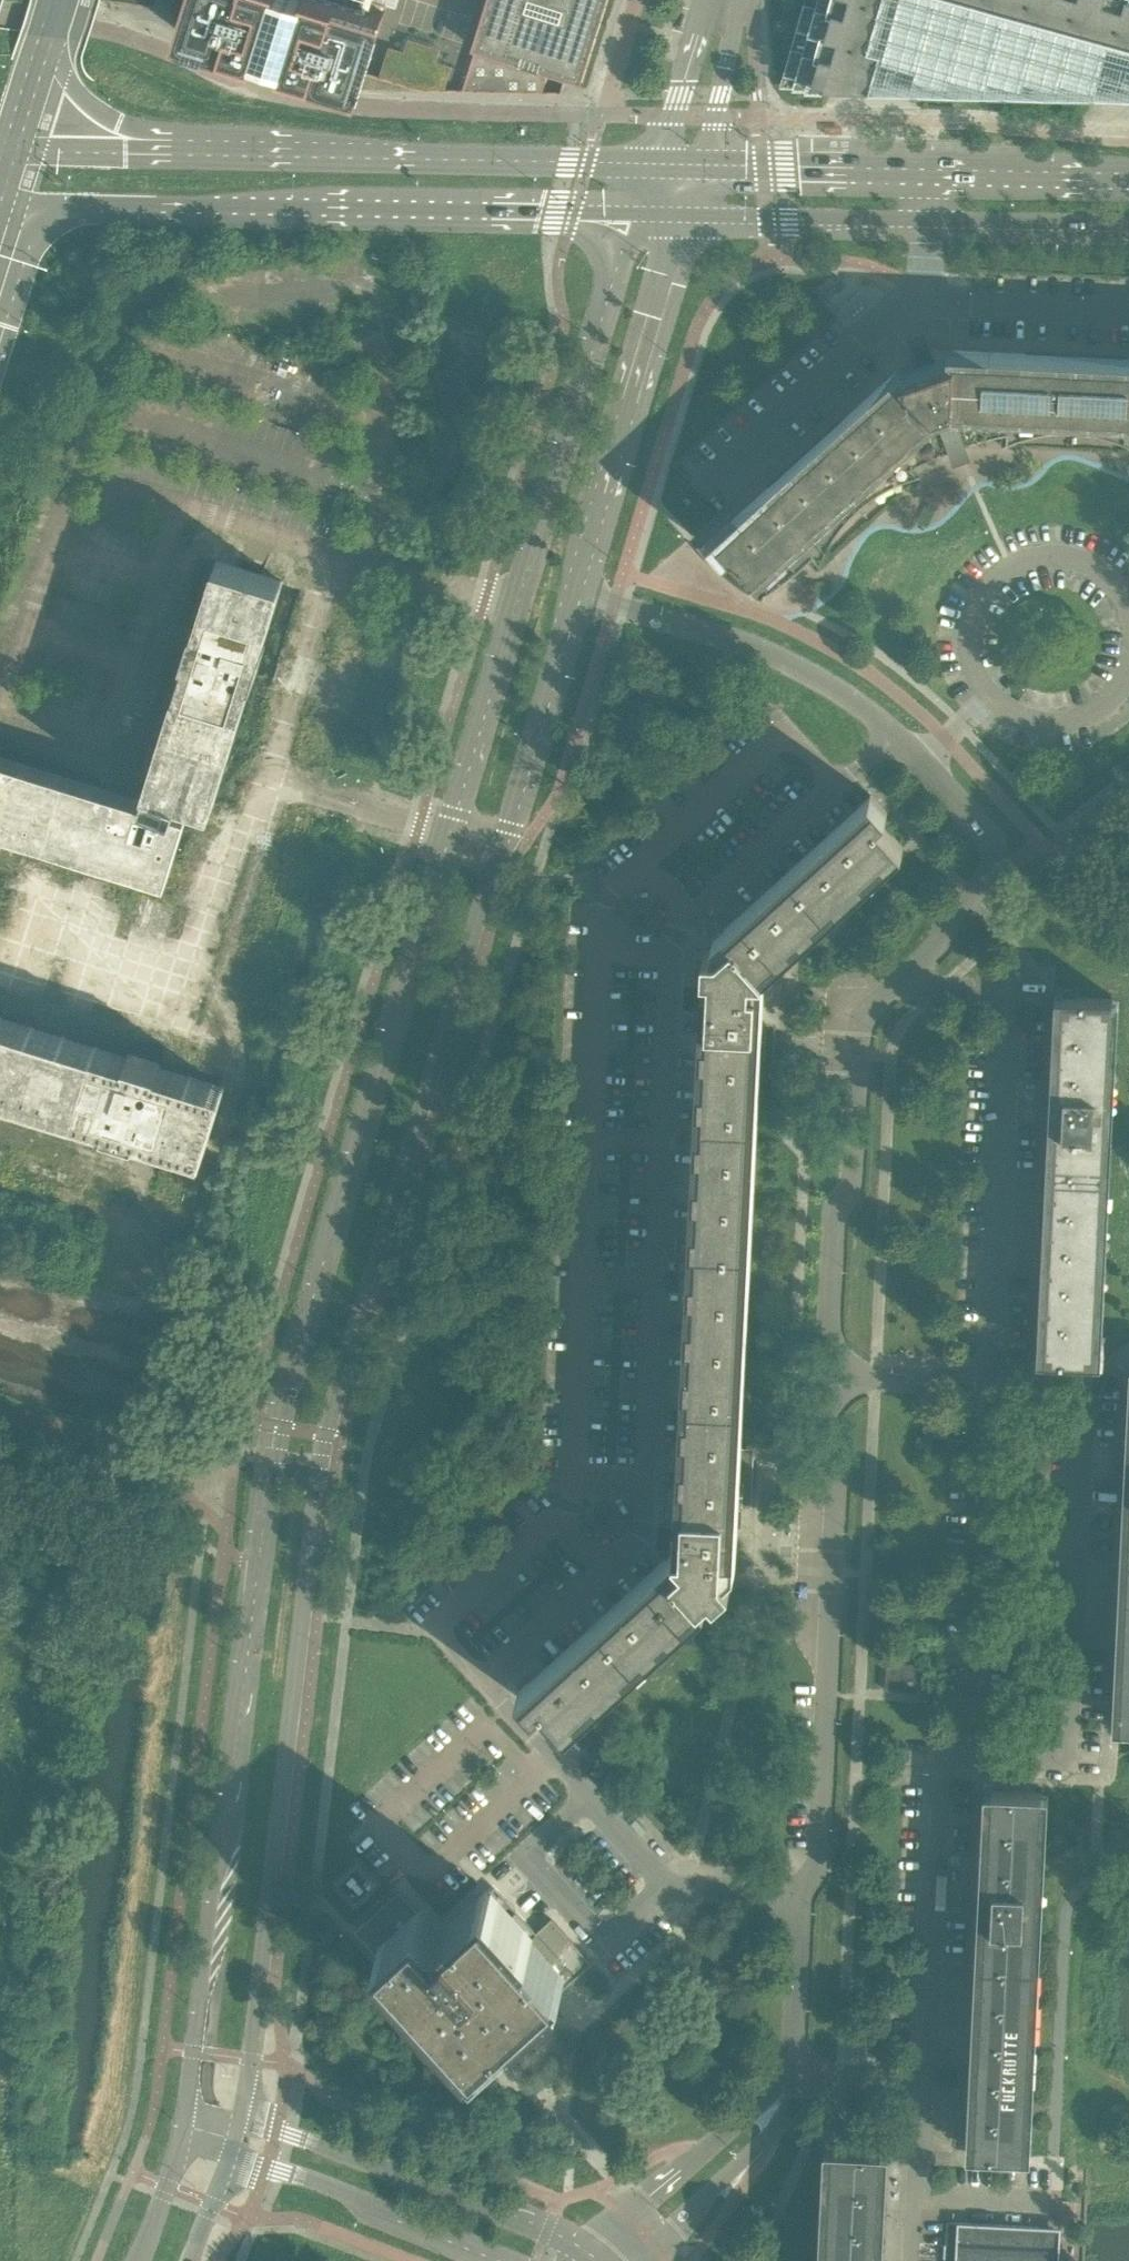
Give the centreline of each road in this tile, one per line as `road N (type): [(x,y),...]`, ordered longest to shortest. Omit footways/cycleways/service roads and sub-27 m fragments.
road 1 (tertiary): [(635,215),(445,839),(280,1430),(218,1842),(185,2126)]
road 2 (tertiary): [(244,2121),(321,1437),(576,593)]
road 3 (residential): [(919,2070),(938,1753),(967,1757),(985,1390)]
road 4 (tertiary): [(0,203),(38,214),(635,215)]
road 5 (residential): [(799,1898),(817,1859),(826,1702),(836,1500),(820,1458),(824,1380)]
road 6 (unclassified): [(995,871),(979,822),(829,686),(752,646),(576,593)]
road 7 (residential): [(985,1390),(1002,996),(889,994)]
road 8 (residential): [(799,1898),(683,1890),(668,1881),(550,1755),(488,1674)]
road 9 (tertiary): [(654,162),(251,150)]
road 10 (residential): [(824,1380),(835,1210),(850,1180),(864,1021),(889,994)]
road 11 (tertiary): [(576,593),(687,217)]
road 12 (tertiary): [(589,2251),(244,2121)]
road 13 (tertiary): [(232,2157),(355,2197),(504,2260)]
road 14 (primary): [(251,150),(106,118),(73,91),(45,38)]
road 15 (tertiary): [(251,150),(7,154)]
road 16 (tertiary): [(687,217),(926,224)]
road 17 (unclassified): [(775,2106),(742,2119),(589,2251)]
road 18 (tertiary): [(929,168),(702,163)]
road 19 (residential): [(919,301),(1128,309)]
road 20 (tertiary): [(926,224),(1128,226)]
road 21 (unclassified): [(651,2260),(762,2138),(775,2106)]
road 22 (tertiary): [(1128,173),(929,168)]
road 23 (residential): [(912,2260),(919,2070)]
road 24 (unclassified): [(716,0),(654,162)]
road 25 (residential): [(791,2067),(799,1898)]
road 26 (unclassified): [(702,163),(730,42),(723,0)]
road 27 (residential): [(889,994),(995,871)]
road 28 (residential): [(824,1380),(985,1390)]
road 29 (tertiary): [(185,2126),(135,2260)]
road 30 (residential): [(791,2067),(919,2070)]
road 31 (primary): [(7,154),(45,38)]

